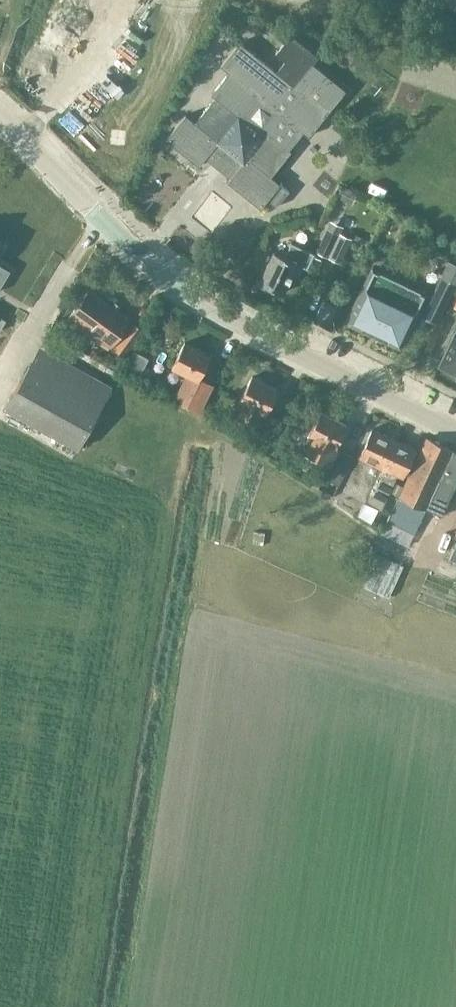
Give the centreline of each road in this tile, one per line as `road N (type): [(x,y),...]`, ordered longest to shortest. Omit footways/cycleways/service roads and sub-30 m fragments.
road 1 (tertiary): [(455,432),(189,294),(0,109)]

